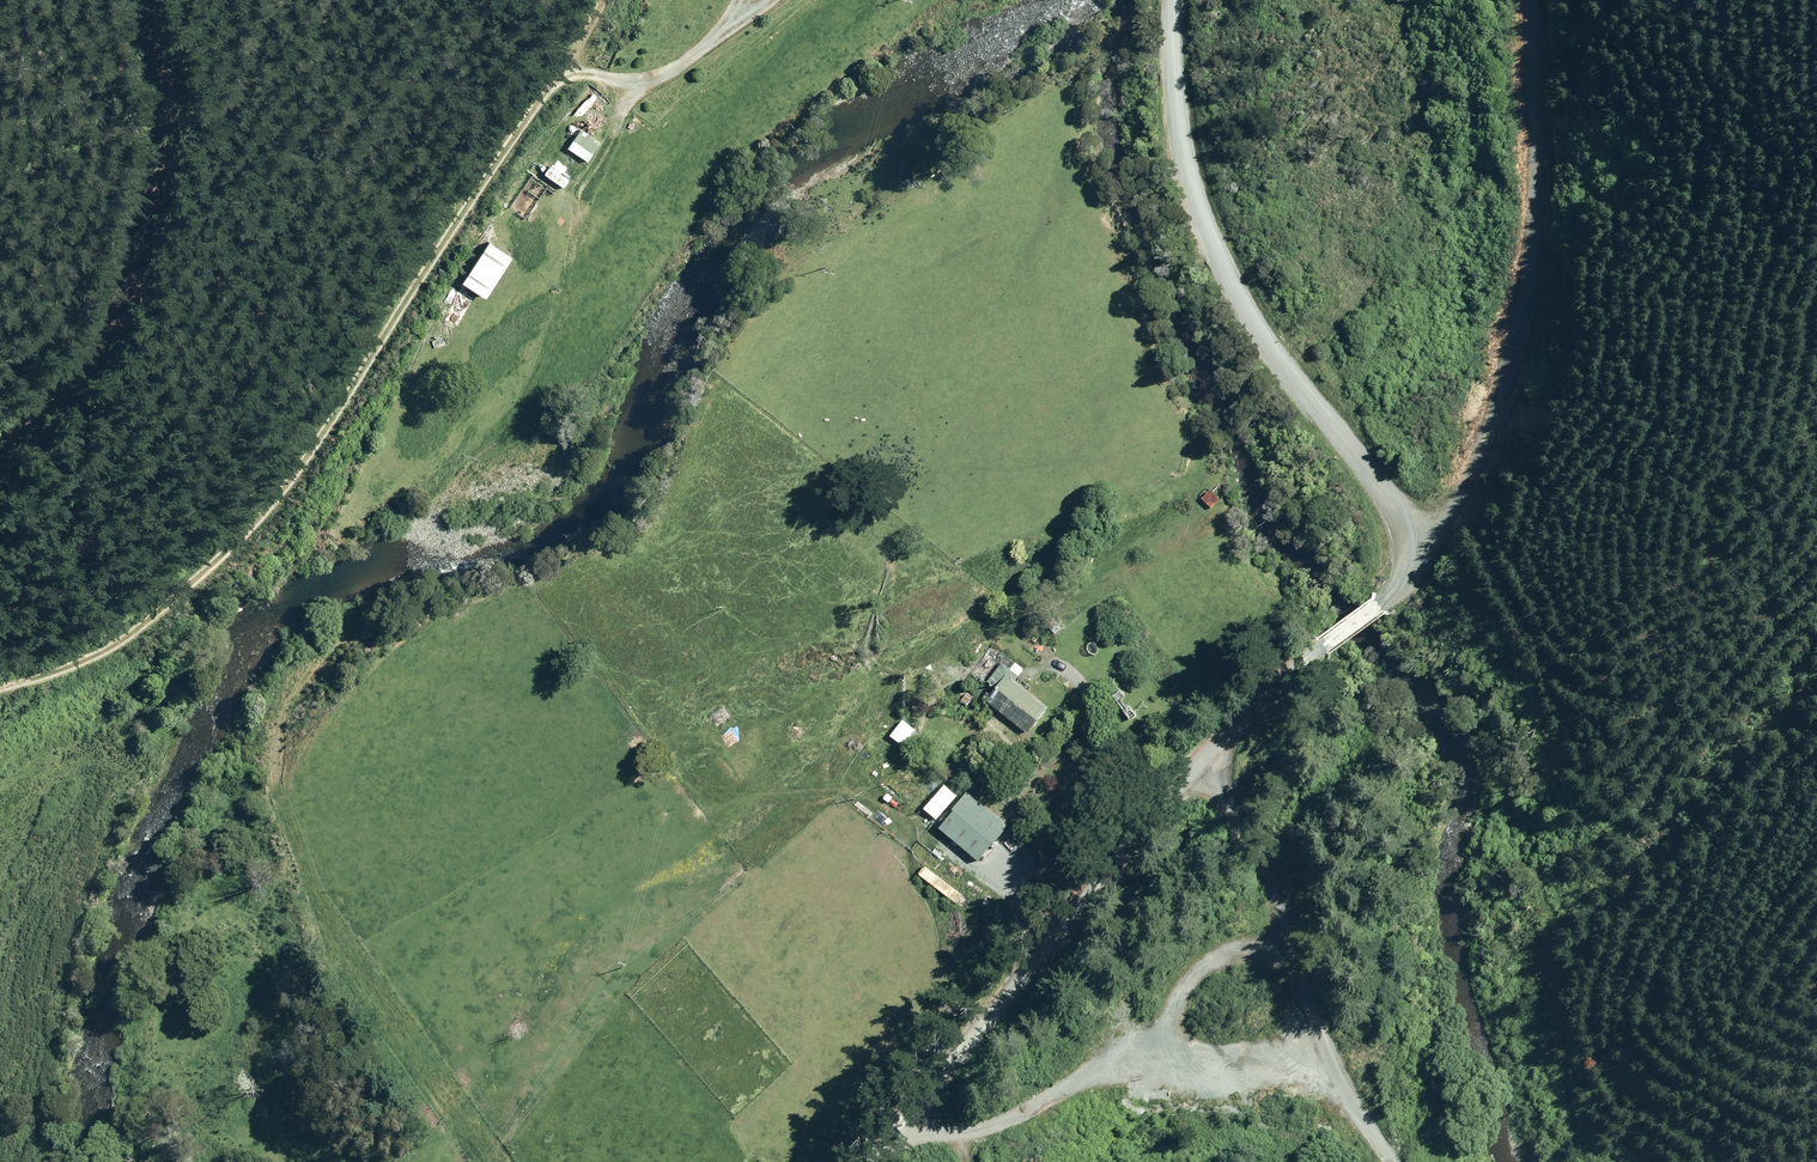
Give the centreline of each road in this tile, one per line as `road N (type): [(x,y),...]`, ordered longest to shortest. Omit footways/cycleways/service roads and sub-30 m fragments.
road 1 (unclassified): [(884,1161),(1130,838),(1252,701),(1382,604),(1394,568),(1382,516),(1241,326),(1181,197),(1165,129),(1179,0)]
road 2 (track): [(491,1161),(326,917),(278,790),(281,720),(309,673),(391,599),(441,506),(525,399),(631,102),(760,0)]
road 3 (unclassified): [(611,0),(250,529),(124,646),(0,692)]
road 4 (track): [(1388,542),(1440,510),(1471,471),(1527,307),(1536,156),(1533,0)]
road 5 (track): [(1391,1161),(1369,1139),(1281,963),(1224,946),(1173,977),(1156,1019),(1173,1053),(1258,1082)]
road 6 (unclassified): [(0,445),(105,334),(128,280),(164,124),(142,0)]
road 7 (track): [(1281,963),(1229,786),(1229,727)]

